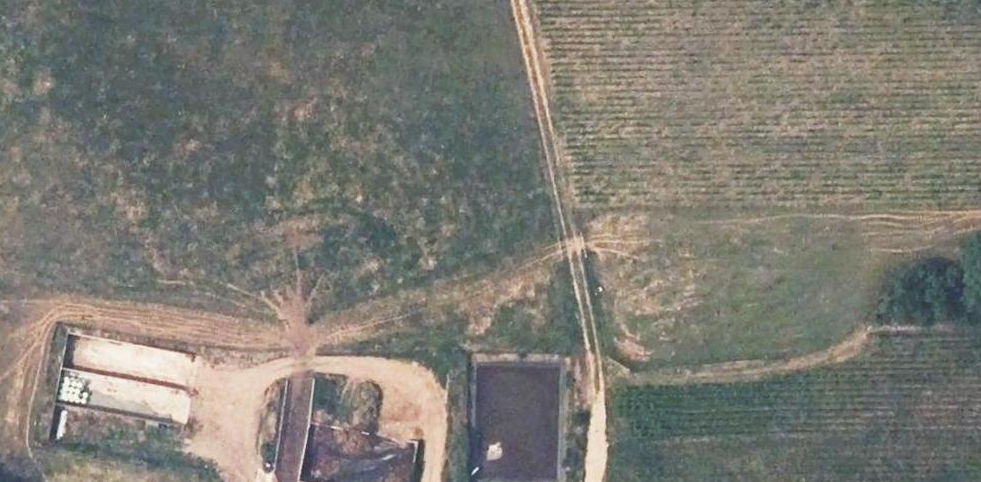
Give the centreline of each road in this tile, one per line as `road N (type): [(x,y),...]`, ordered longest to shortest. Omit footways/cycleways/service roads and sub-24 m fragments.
road 1 (track): [(594,481),(594,354),(516,0)]

